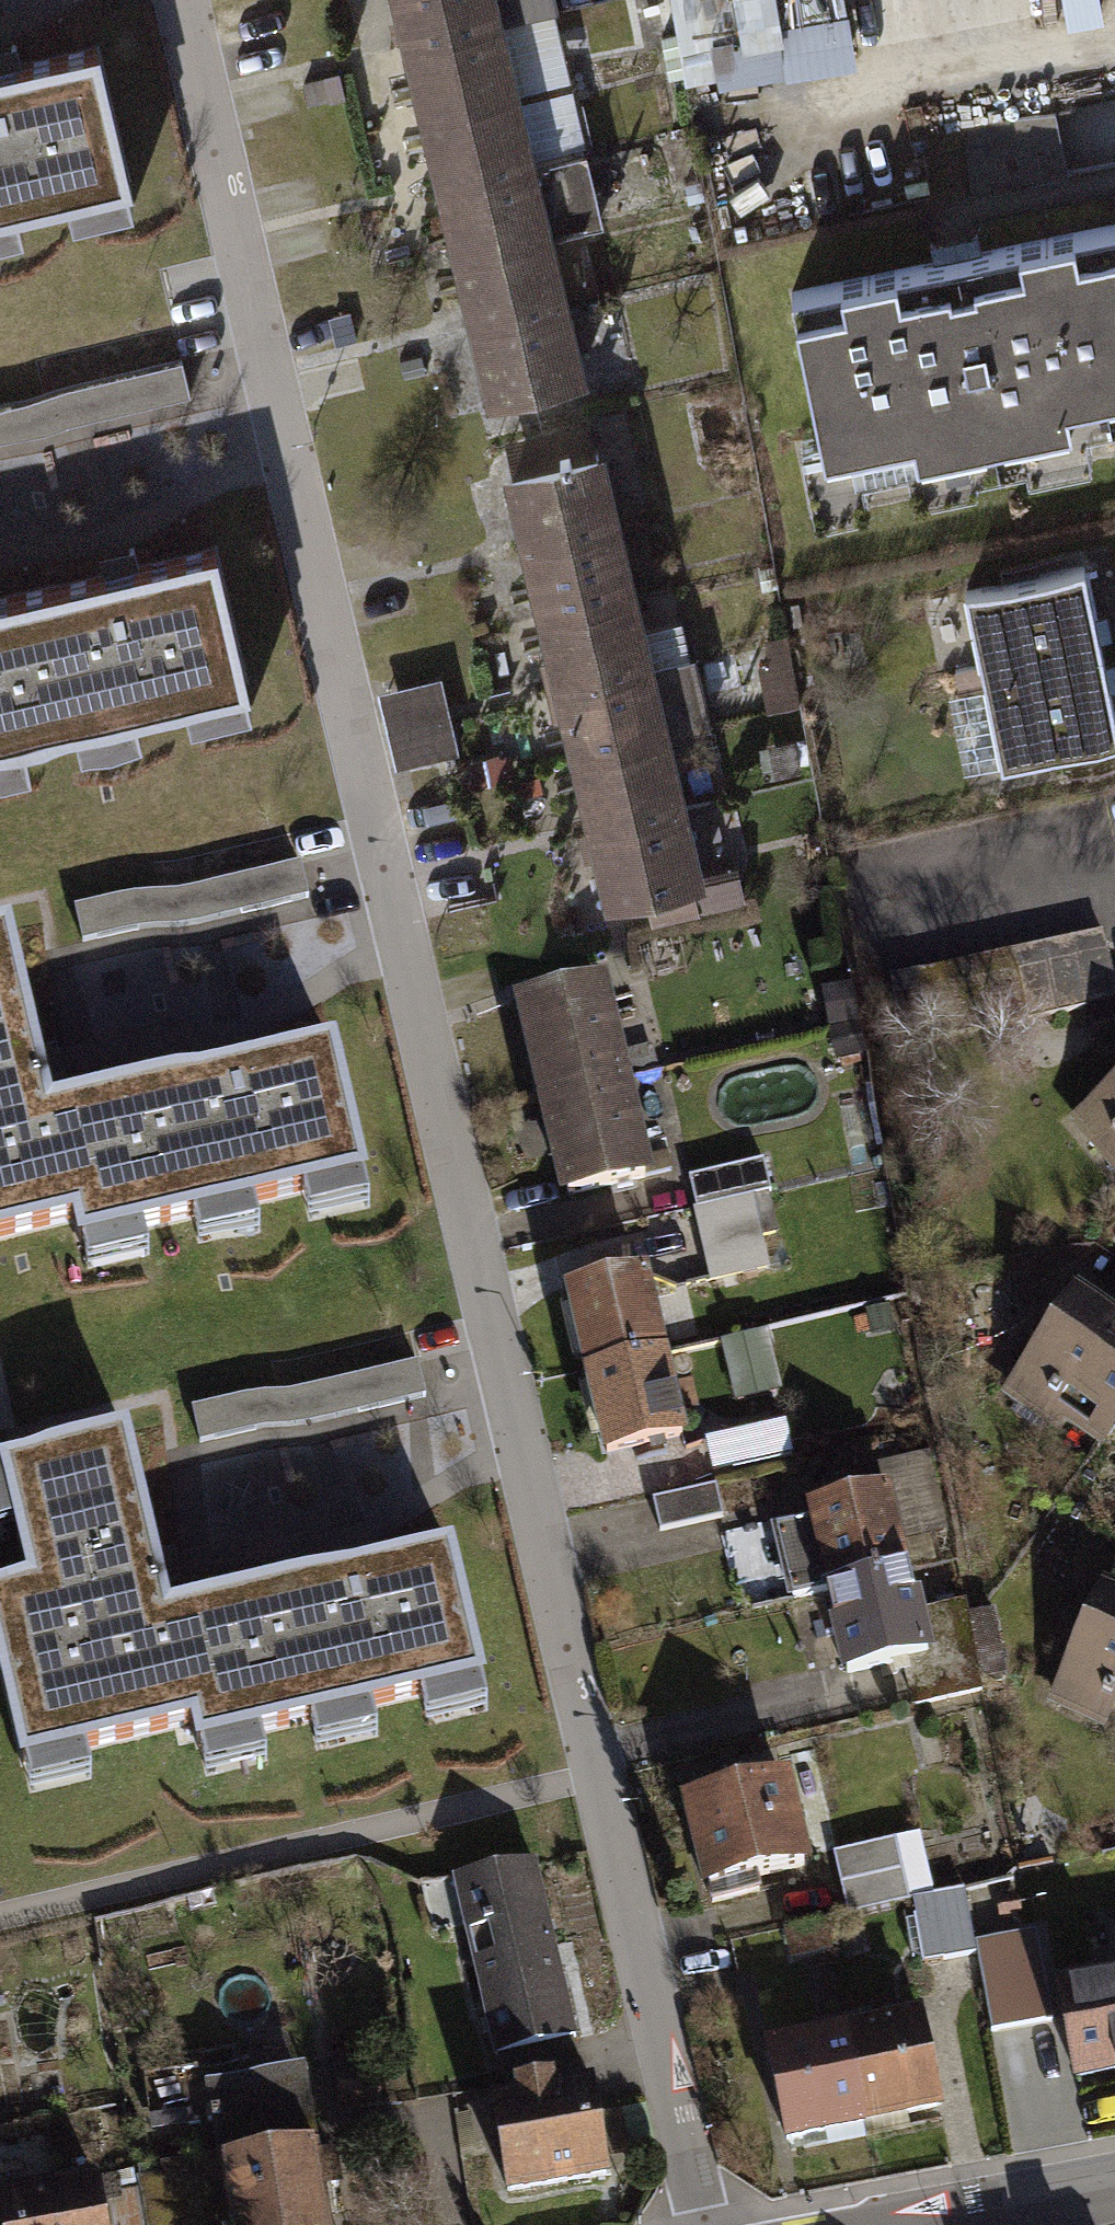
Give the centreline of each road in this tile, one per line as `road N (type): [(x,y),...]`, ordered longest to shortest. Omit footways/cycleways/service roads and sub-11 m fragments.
road 1 (residential): [(181,0),(695,2224)]
road 2 (residential): [(1114,875),(1090,868),(863,914)]
road 3 (residential): [(910,2224),(1114,2185)]

